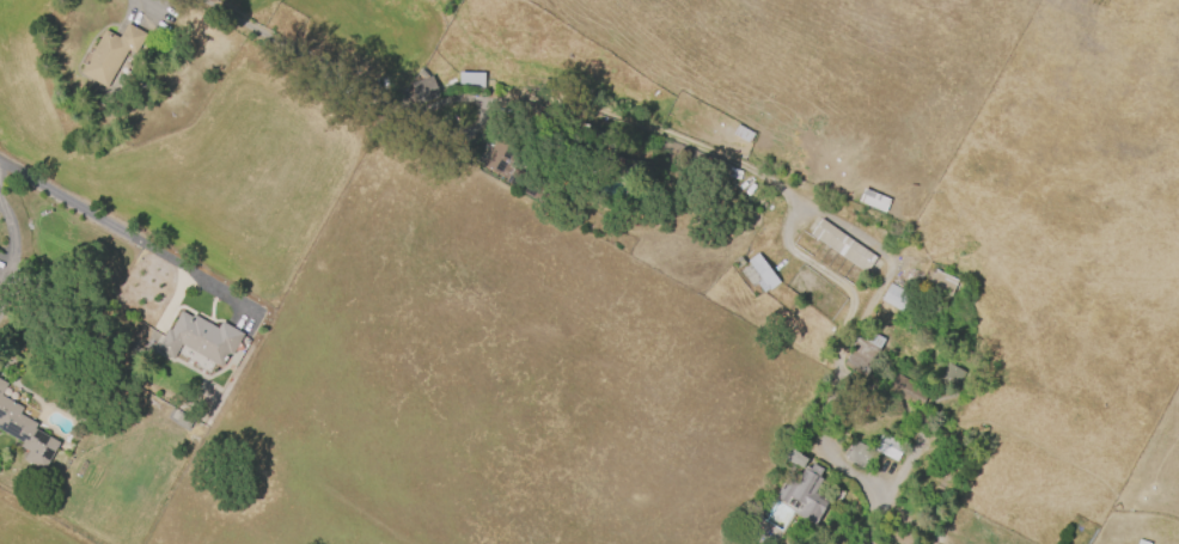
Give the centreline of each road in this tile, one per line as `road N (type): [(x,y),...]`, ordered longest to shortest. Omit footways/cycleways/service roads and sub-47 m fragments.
road 1 (residential): [(237,297),(0,164)]

